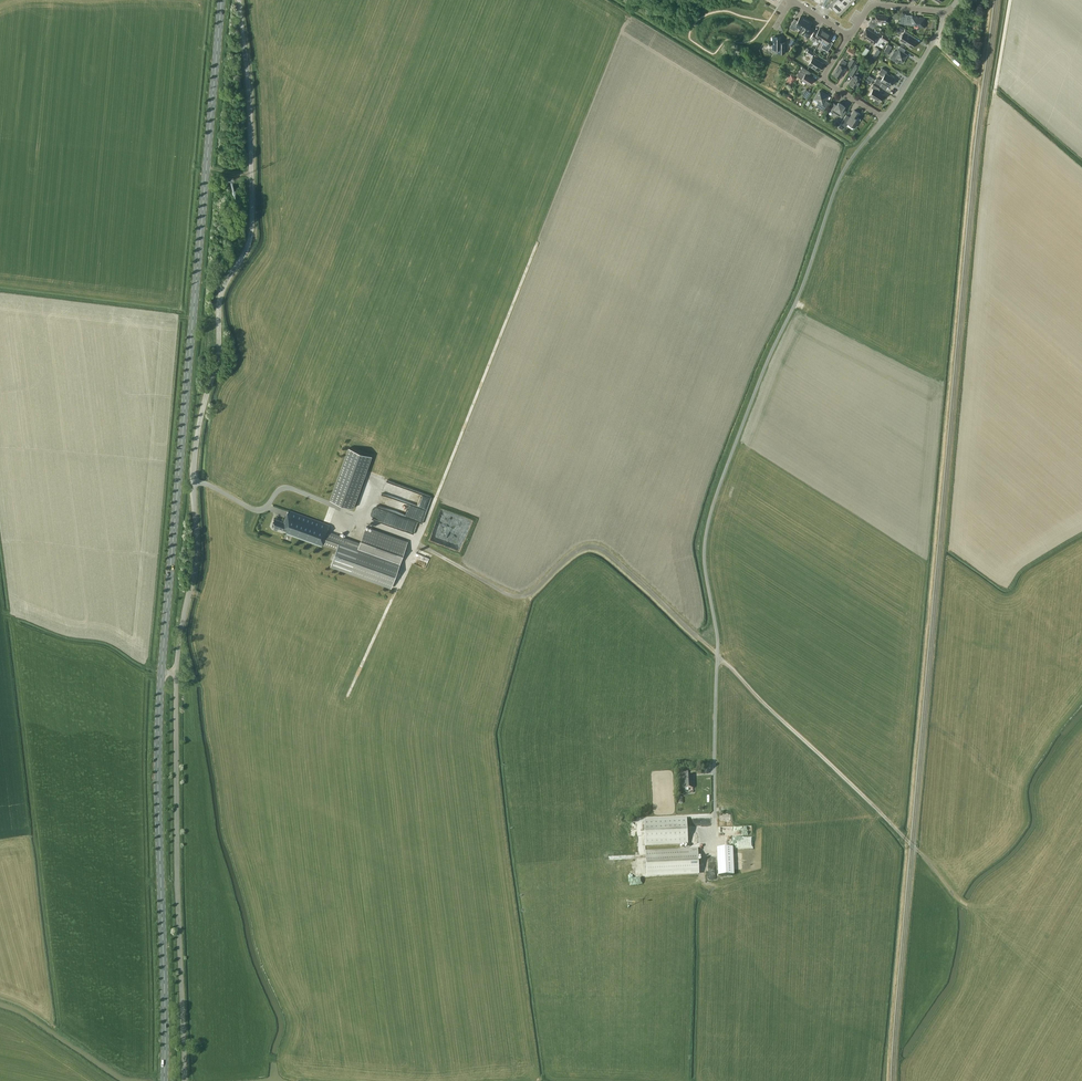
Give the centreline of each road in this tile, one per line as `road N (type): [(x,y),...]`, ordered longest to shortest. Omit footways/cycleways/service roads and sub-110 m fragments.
road 1 (track): [(717,654),(595,548),(569,557),(521,597),(415,539),(537,243)]
road 2 (unclassified): [(176,672),(196,552),(194,459),(216,366),(219,304),(252,229),(239,0)]
road 3 (primary): [(161,675),(221,0)]
road 4 (unclassified): [(184,1080),(176,672)]
road 5 (primary): [(164,1080),(161,675)]
road 6 (track): [(717,654),(962,901)]
road 7 (residential): [(884,117),(823,81),(849,36)]
road 8 (residential): [(884,117),(940,30),(942,13)]

